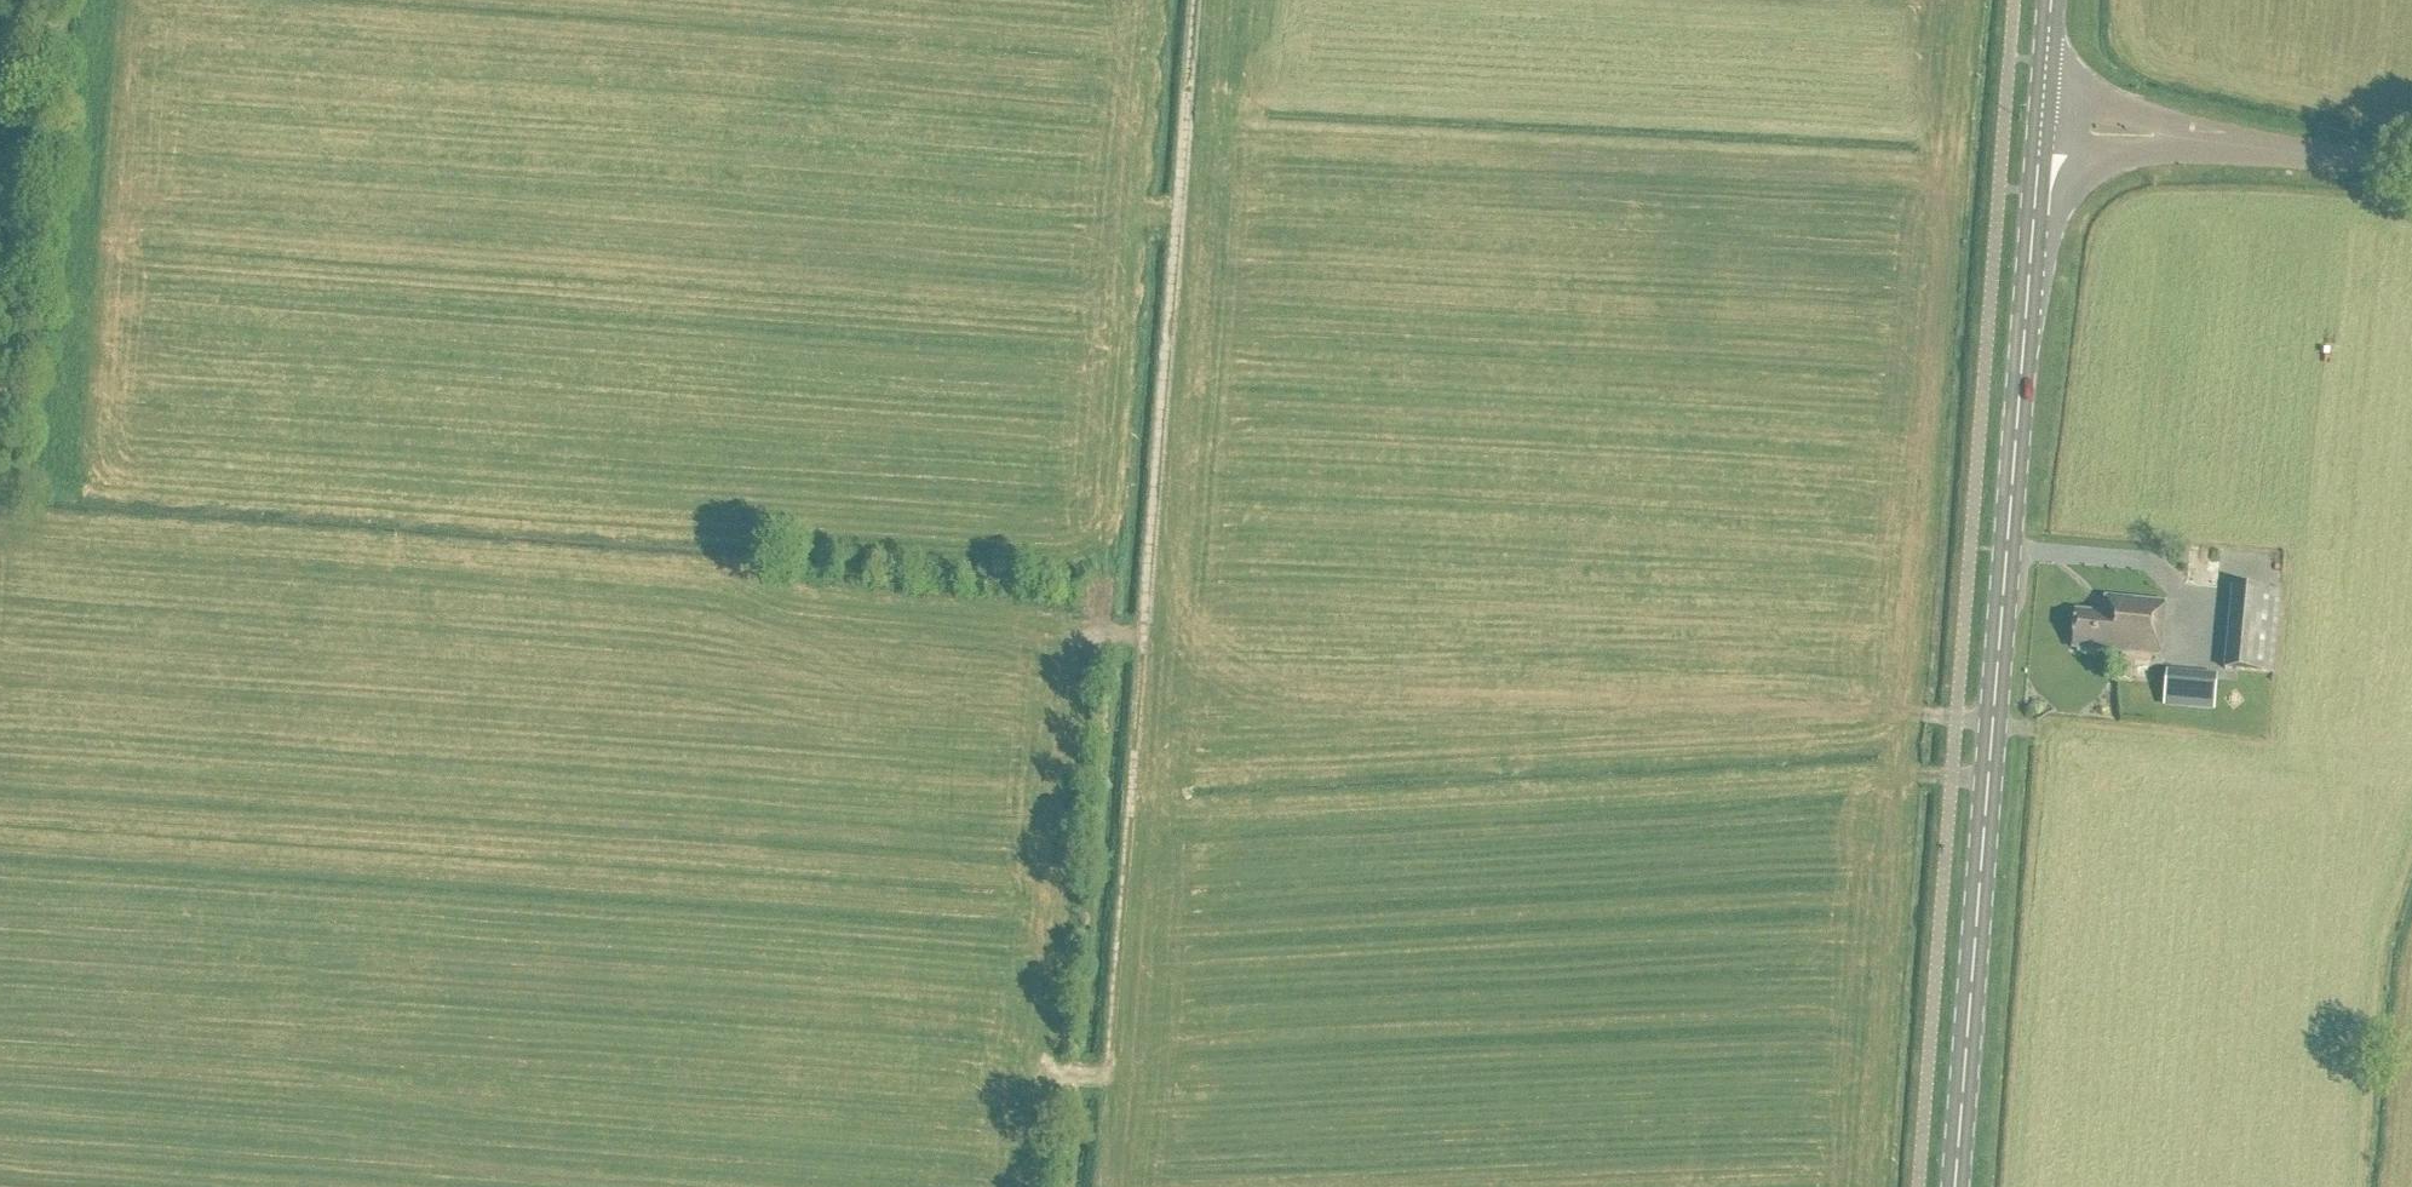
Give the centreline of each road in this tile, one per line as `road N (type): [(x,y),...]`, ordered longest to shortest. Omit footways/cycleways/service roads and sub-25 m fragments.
road 1 (secondary): [(1958,1186),(2040,124)]
road 2 (unclassified): [(2040,124),(2411,168)]
road 3 (secondary): [(2040,124),(2049,0)]

